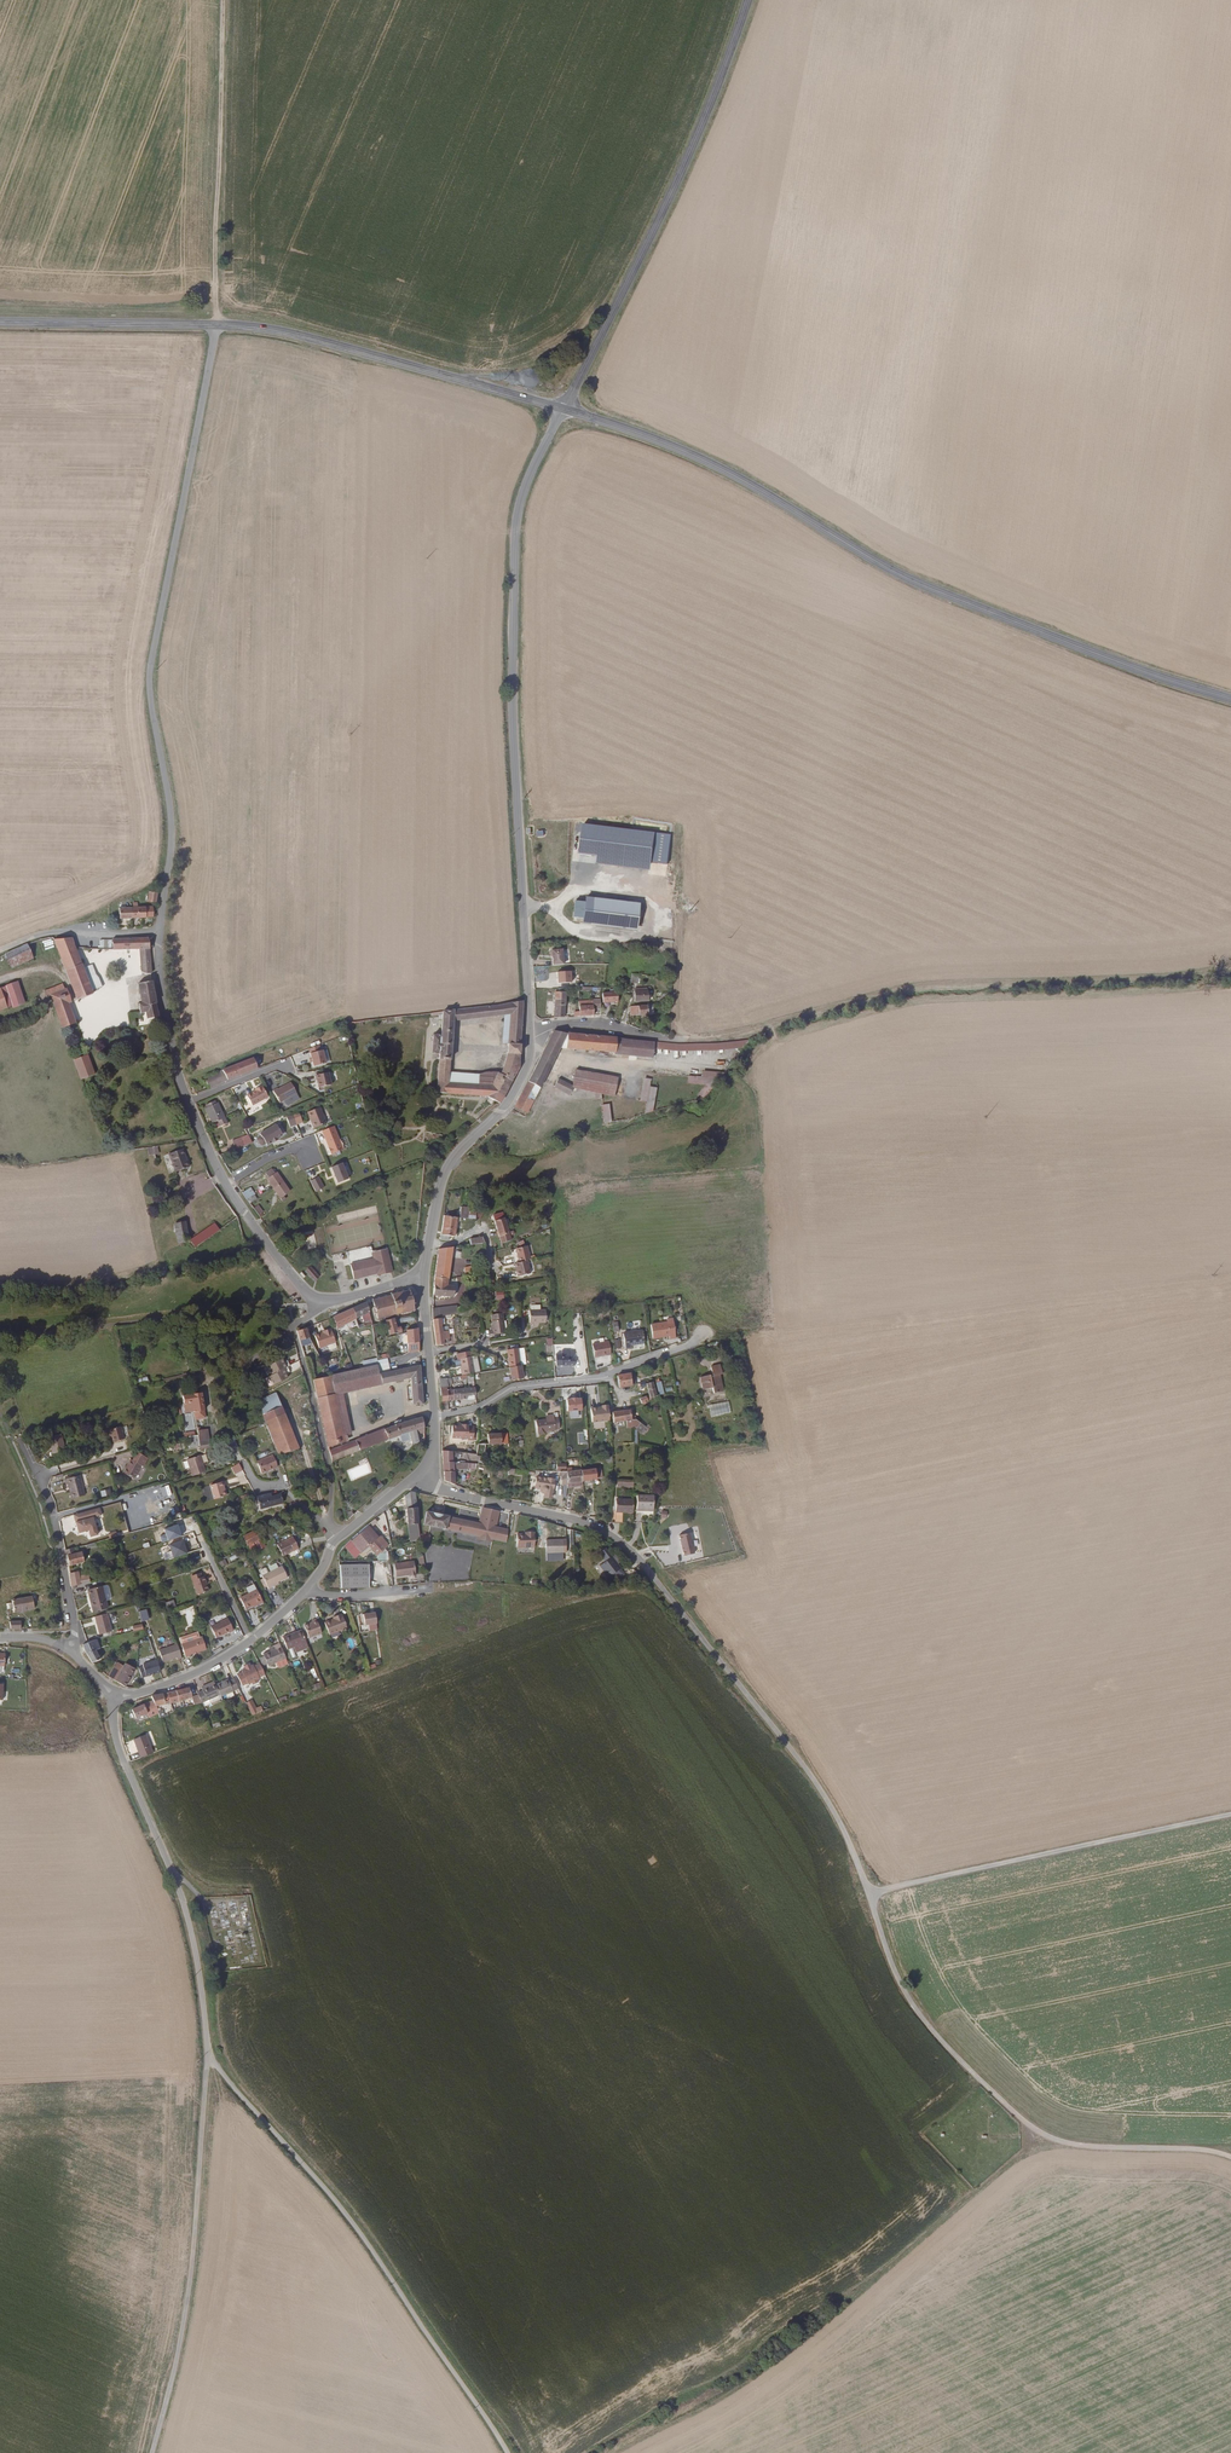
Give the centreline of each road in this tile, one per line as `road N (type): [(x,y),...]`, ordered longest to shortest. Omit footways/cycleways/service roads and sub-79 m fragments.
road 1 (track): [(692,1622),(828,1801),(905,1990),(986,2088),(1056,2142),(1230,2157)]
road 2 (secondary): [(1230,698),(898,573),(694,455),(564,408)]
road 3 (track): [(152,2452),(186,2313),(208,2037),(207,1996),(173,1868)]
road 4 (track): [(1230,964),(1110,980),(916,984),(732,1034),(678,1040)]
road 5 (unclassified): [(167,874),(174,804),(154,661),(216,325)]
road 6 (track): [(208,2037),(222,2070),(360,2235),(506,2452)]
road 7 (unclassified): [(564,408),(518,527),(514,659),(525,886)]
road 8 (tertiary): [(750,0),(678,185),(564,408)]
road 9 (residential): [(418,1484),(337,1539),(296,1604),(210,1668),(113,1699),(72,1651)]
road 10 (track): [(869,1892),(1230,1813)]
road 11 (tertiary): [(564,408),(279,329),(216,325)]
road 12 (track): [(216,325),(226,0)]
road 13 (residential): [(418,1484),(602,1532),(649,1569),(692,1622)]
road 14 (residential): [(436,1420),(519,1389),(587,1382),(704,1340)]
road 15 (residential): [(533,1032),(503,1111),(449,1167),(425,1276)]
road 16 (residential): [(425,1276),(314,1303),(226,1184)]
road 17 (residential): [(72,1651),(73,1614),(54,1517),(21,1441)]
road 18 (tertiary): [(216,325),(0,322)]
road 19 (track): [(622,894),(673,899),(680,913),(684,1039)]
road 20 (residential): [(189,1103),(166,1003),(162,931)]
road 21 (residential): [(0,951),(62,931),(162,931)]
road 22 (residential): [(678,1040),(583,1022),(533,1032)]
road 23 (residential): [(525,886),(533,1032)]
road 24 (residential): [(425,1276),(436,1420)]

